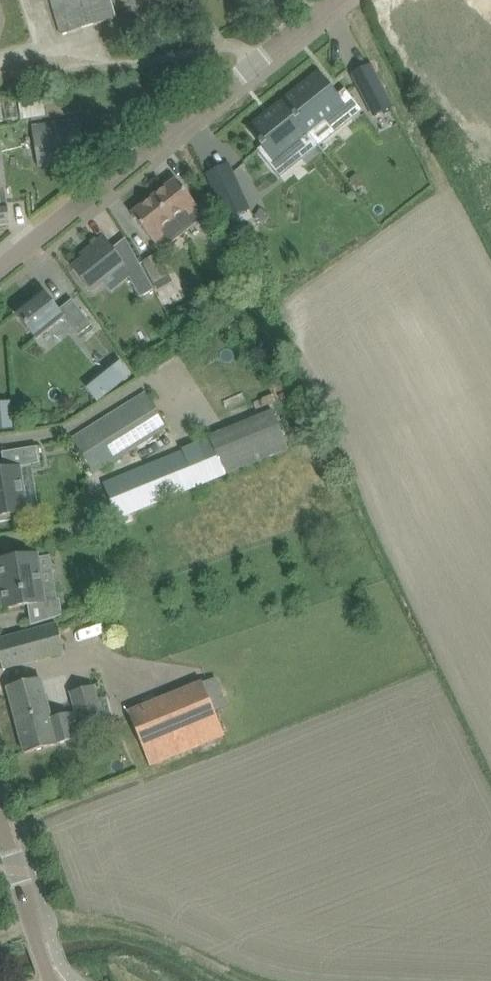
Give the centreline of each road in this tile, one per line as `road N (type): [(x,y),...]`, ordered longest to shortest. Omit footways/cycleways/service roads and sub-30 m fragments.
road 1 (unclassified): [(0,273),(255,65)]
road 2 (track): [(252,980),(127,925),(78,918),(0,946)]
road 3 (unclassified): [(0,72),(110,67),(220,44),(255,65)]
road 4 (tertiary): [(53,980),(0,814)]

